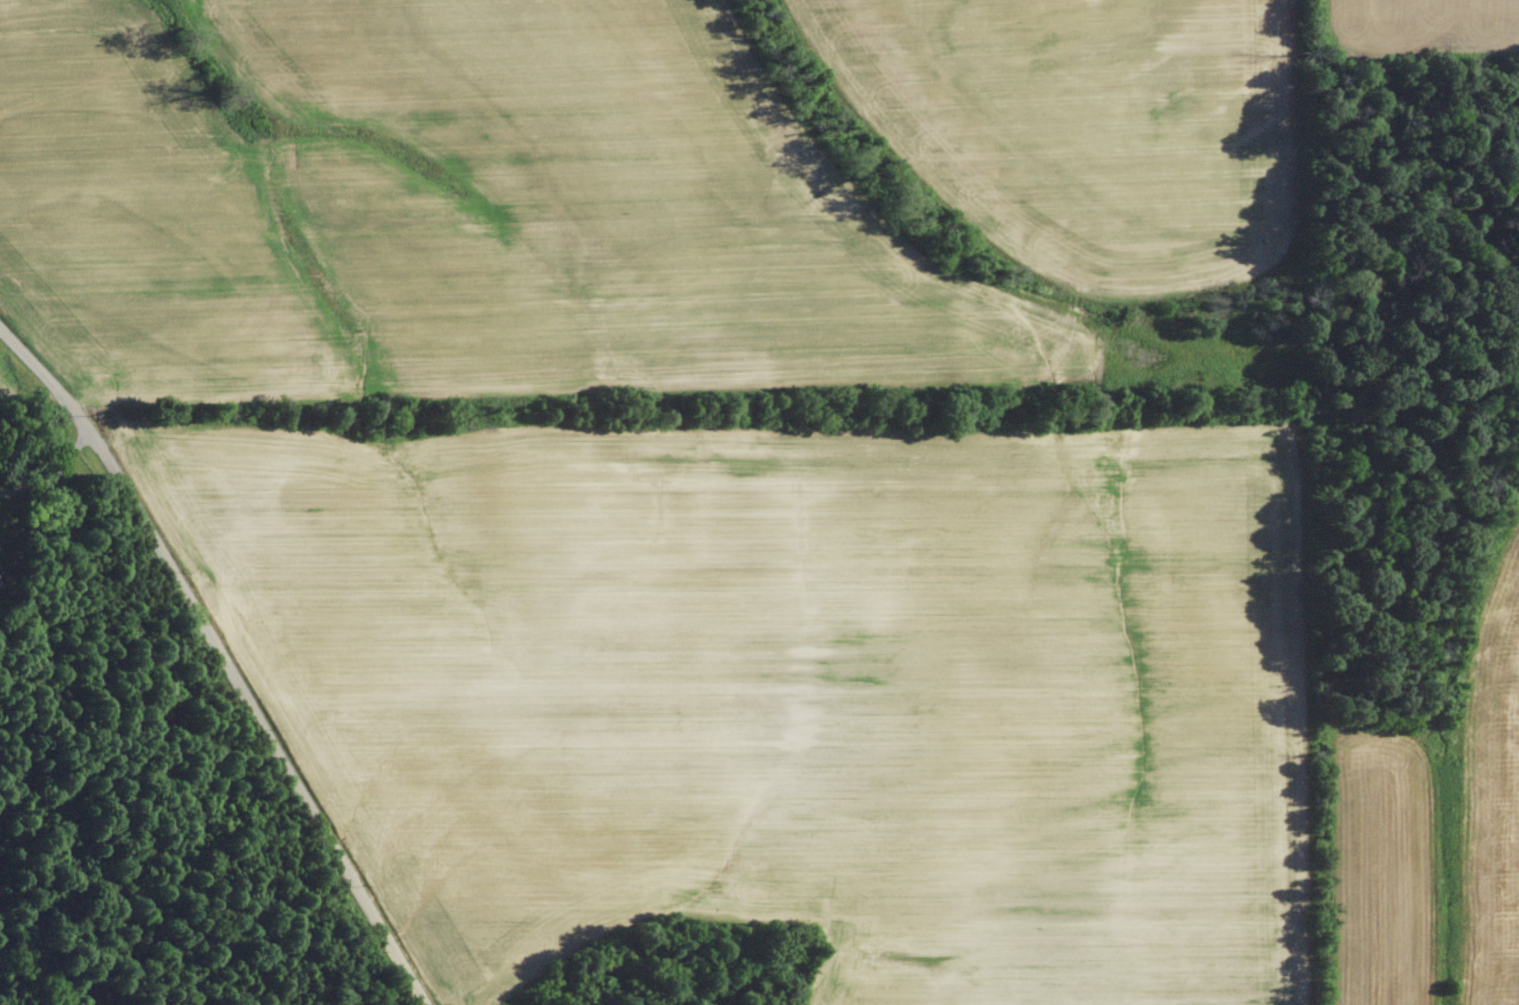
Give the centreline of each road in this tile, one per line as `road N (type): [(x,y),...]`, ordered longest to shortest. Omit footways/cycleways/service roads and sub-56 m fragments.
road 1 (tertiary): [(0,330),(58,390),(117,475),(419,1004)]

